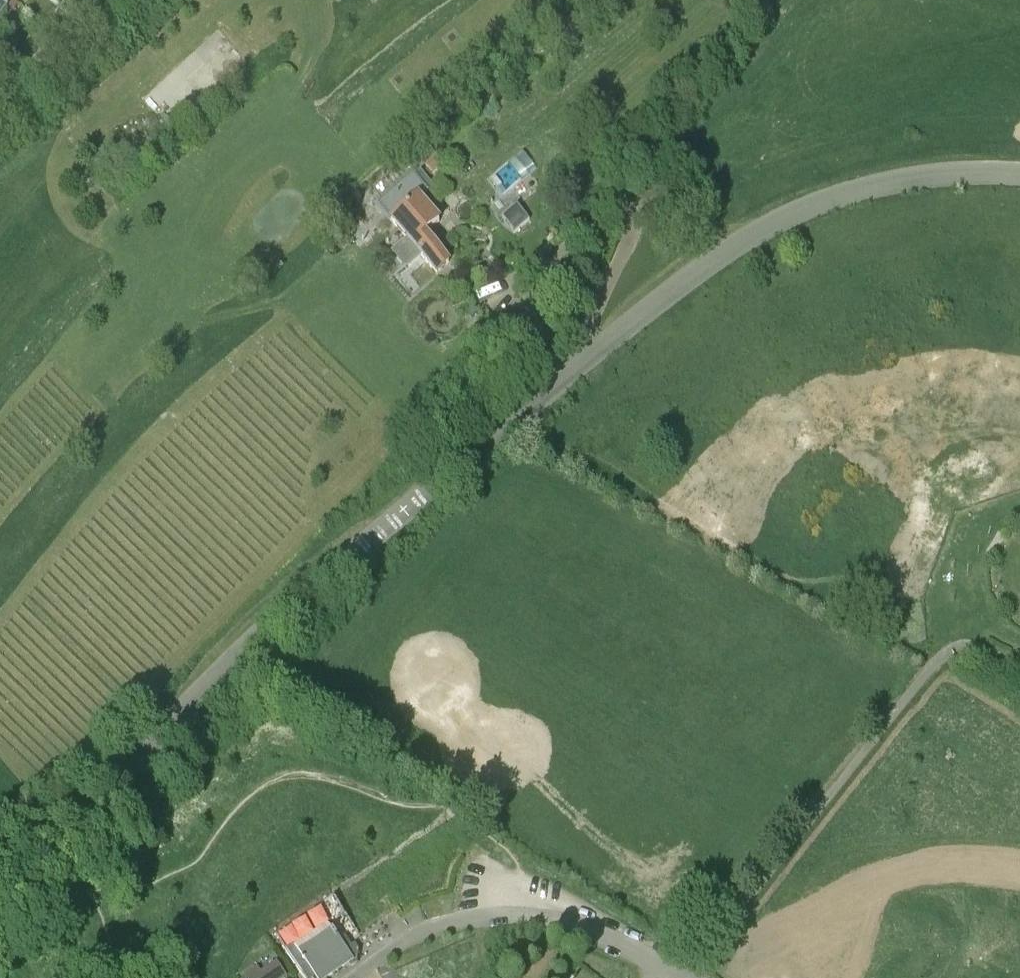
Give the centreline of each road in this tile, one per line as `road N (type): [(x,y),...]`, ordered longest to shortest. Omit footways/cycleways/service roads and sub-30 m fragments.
road 1 (unclassified): [(1019,174),(874,185),(781,219),(724,253),(263,630),(0,885)]

